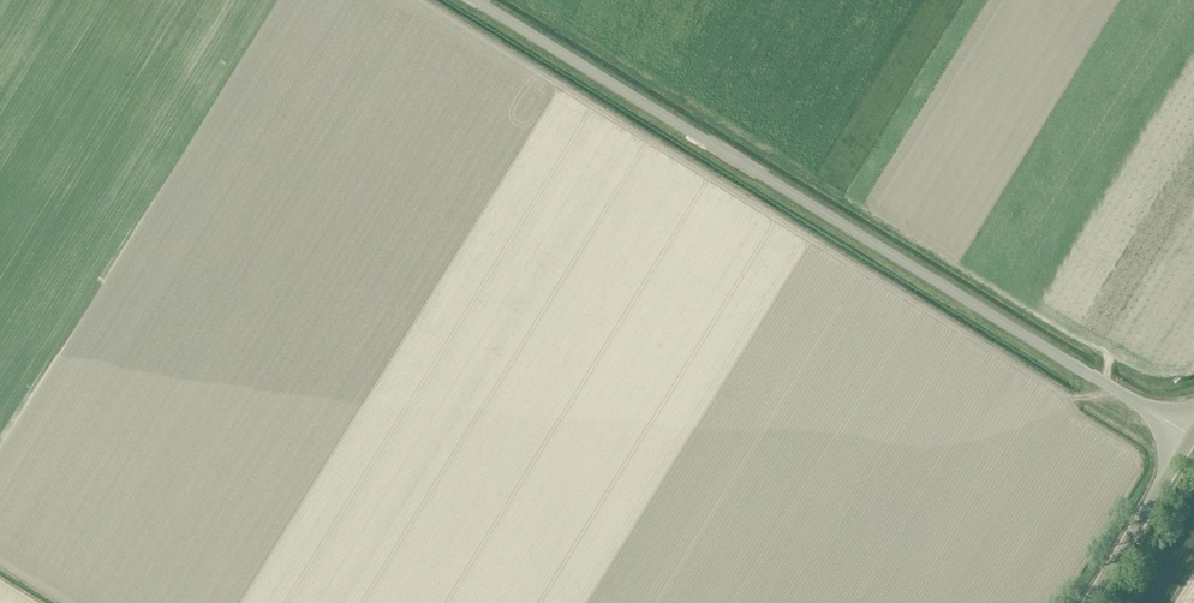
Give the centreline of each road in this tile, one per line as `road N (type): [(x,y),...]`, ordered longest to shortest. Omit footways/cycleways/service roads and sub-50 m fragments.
road 1 (unclassified): [(475,0),(1193,439)]
road 2 (unclassified): [(1092,602),(1193,439)]

